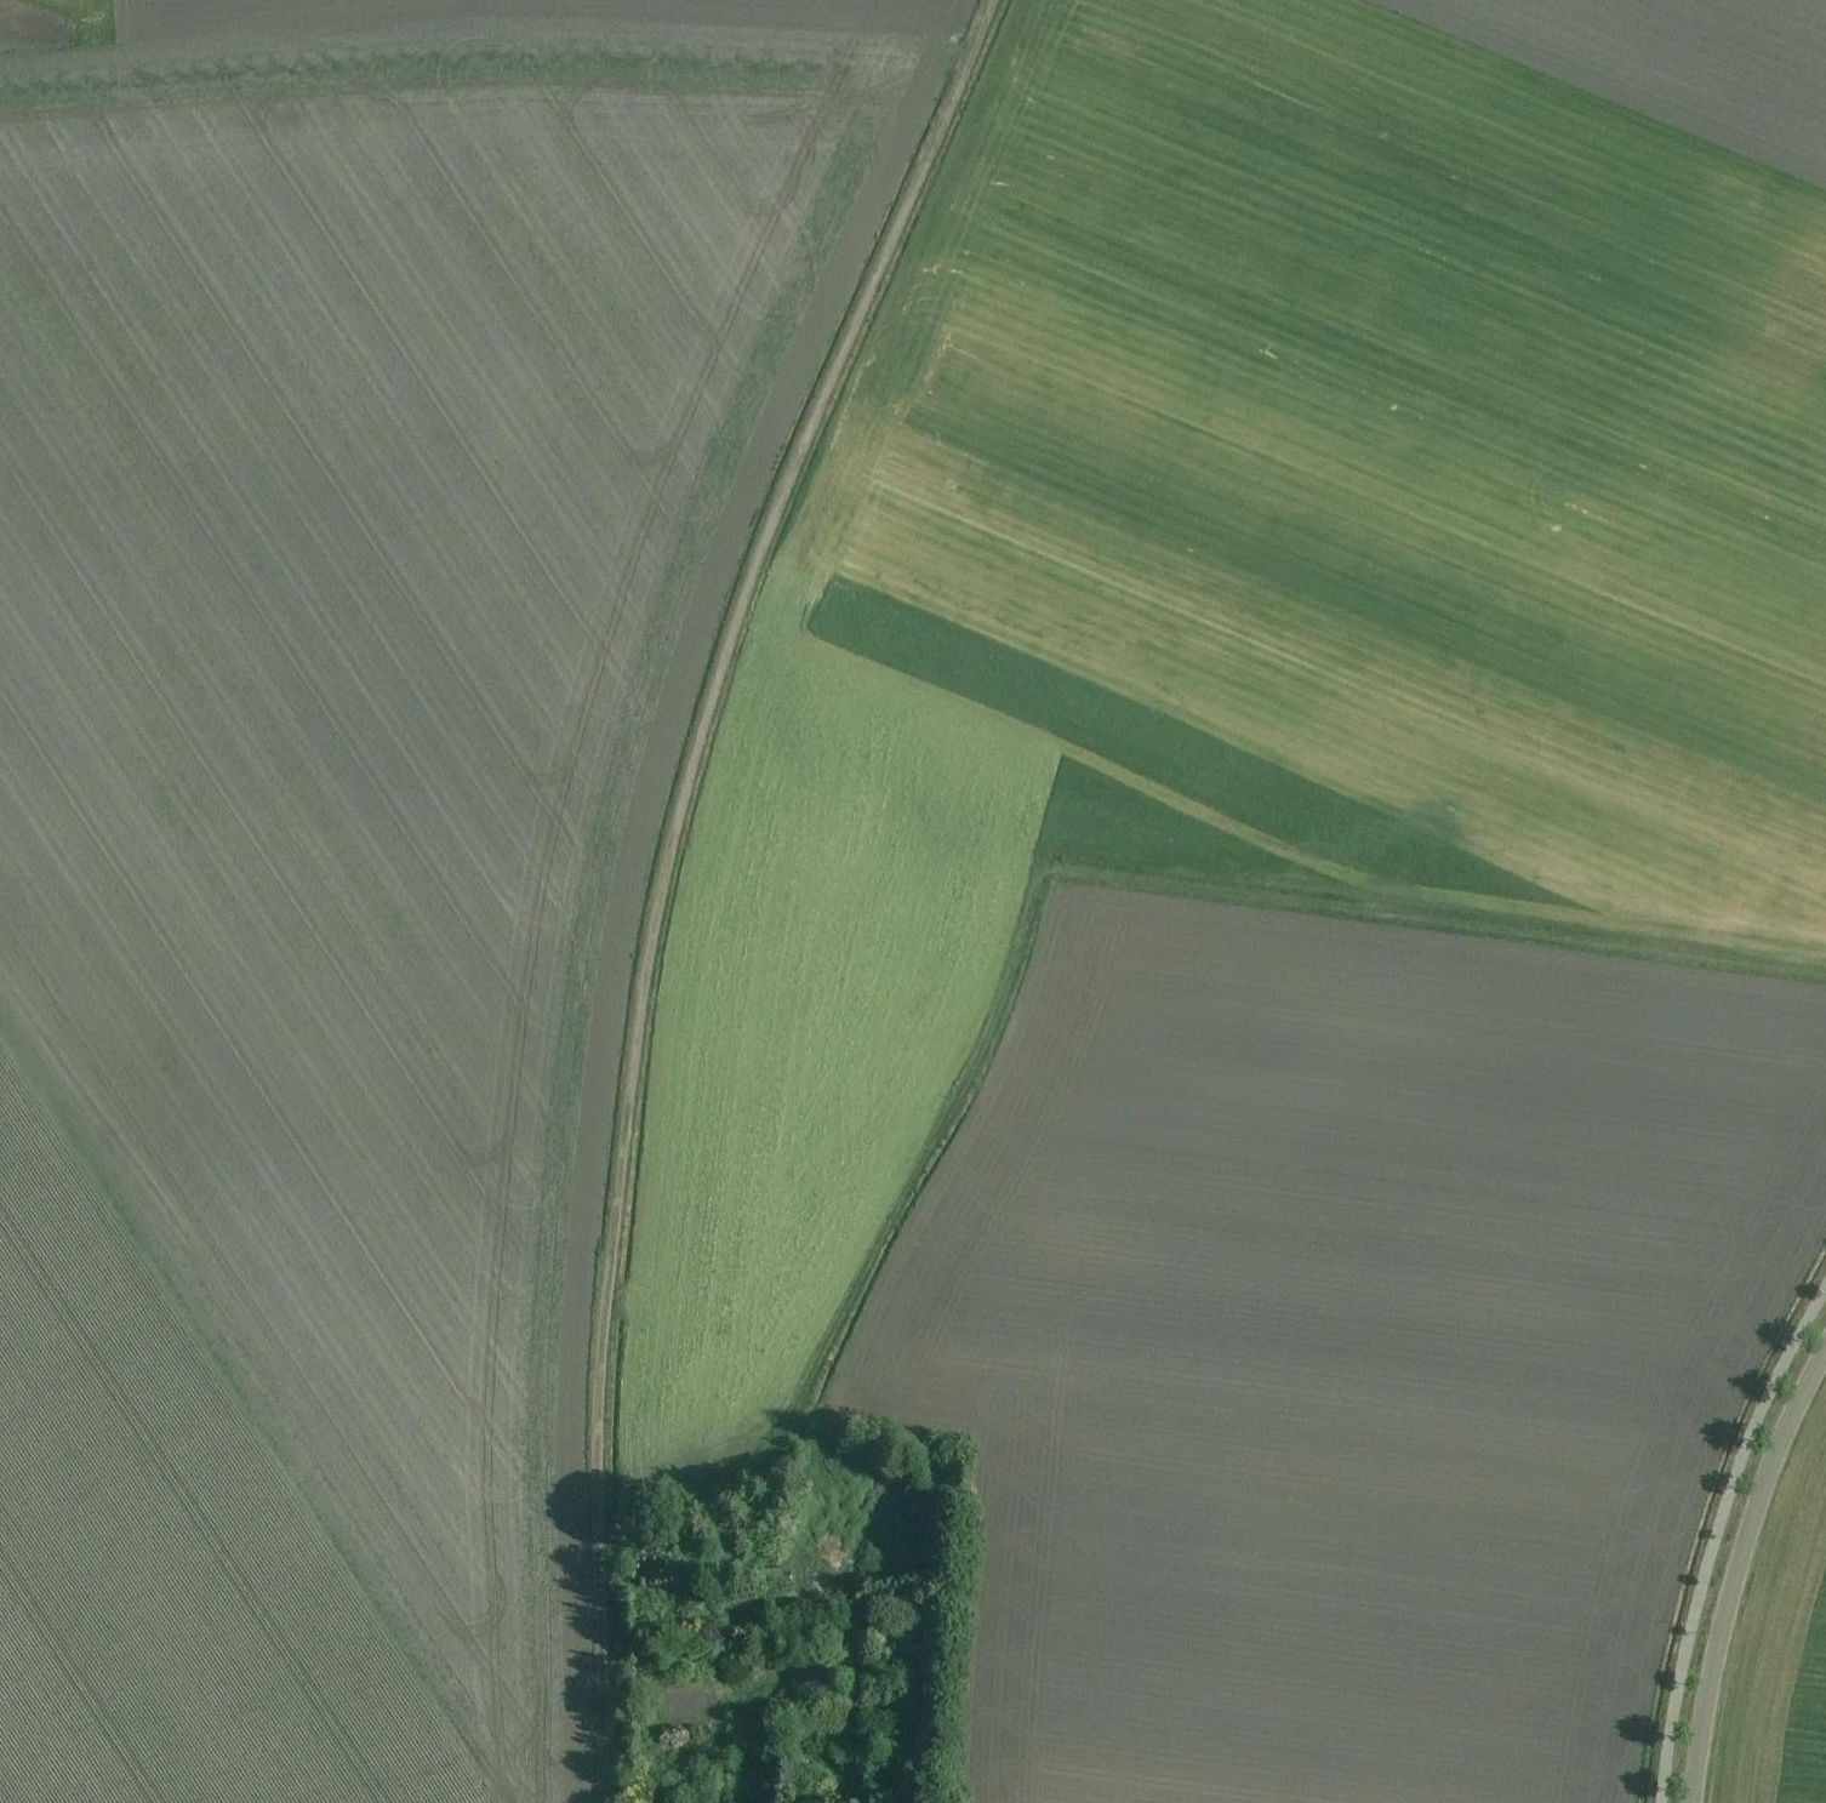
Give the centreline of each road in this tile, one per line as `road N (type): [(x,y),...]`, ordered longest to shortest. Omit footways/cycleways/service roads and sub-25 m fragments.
road 1 (track): [(608,1802),(608,1453),(650,959),(678,832),(748,610),(1001,0)]
road 2 (unclassified): [(1694,1802),(1716,1652),(1745,1544),(1790,1419),(1825,1348)]

